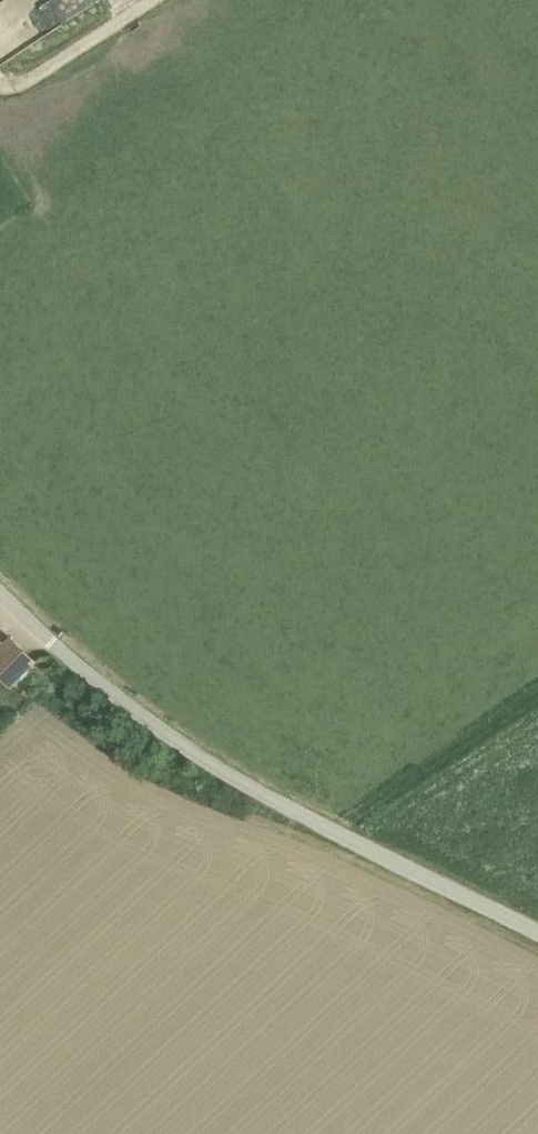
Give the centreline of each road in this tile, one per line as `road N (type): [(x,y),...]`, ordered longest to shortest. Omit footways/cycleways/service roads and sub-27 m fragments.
road 1 (unclassified): [(537,931),(212,764),(72,660),(0,592)]
road 2 (track): [(0,75),(49,65),(150,0)]

